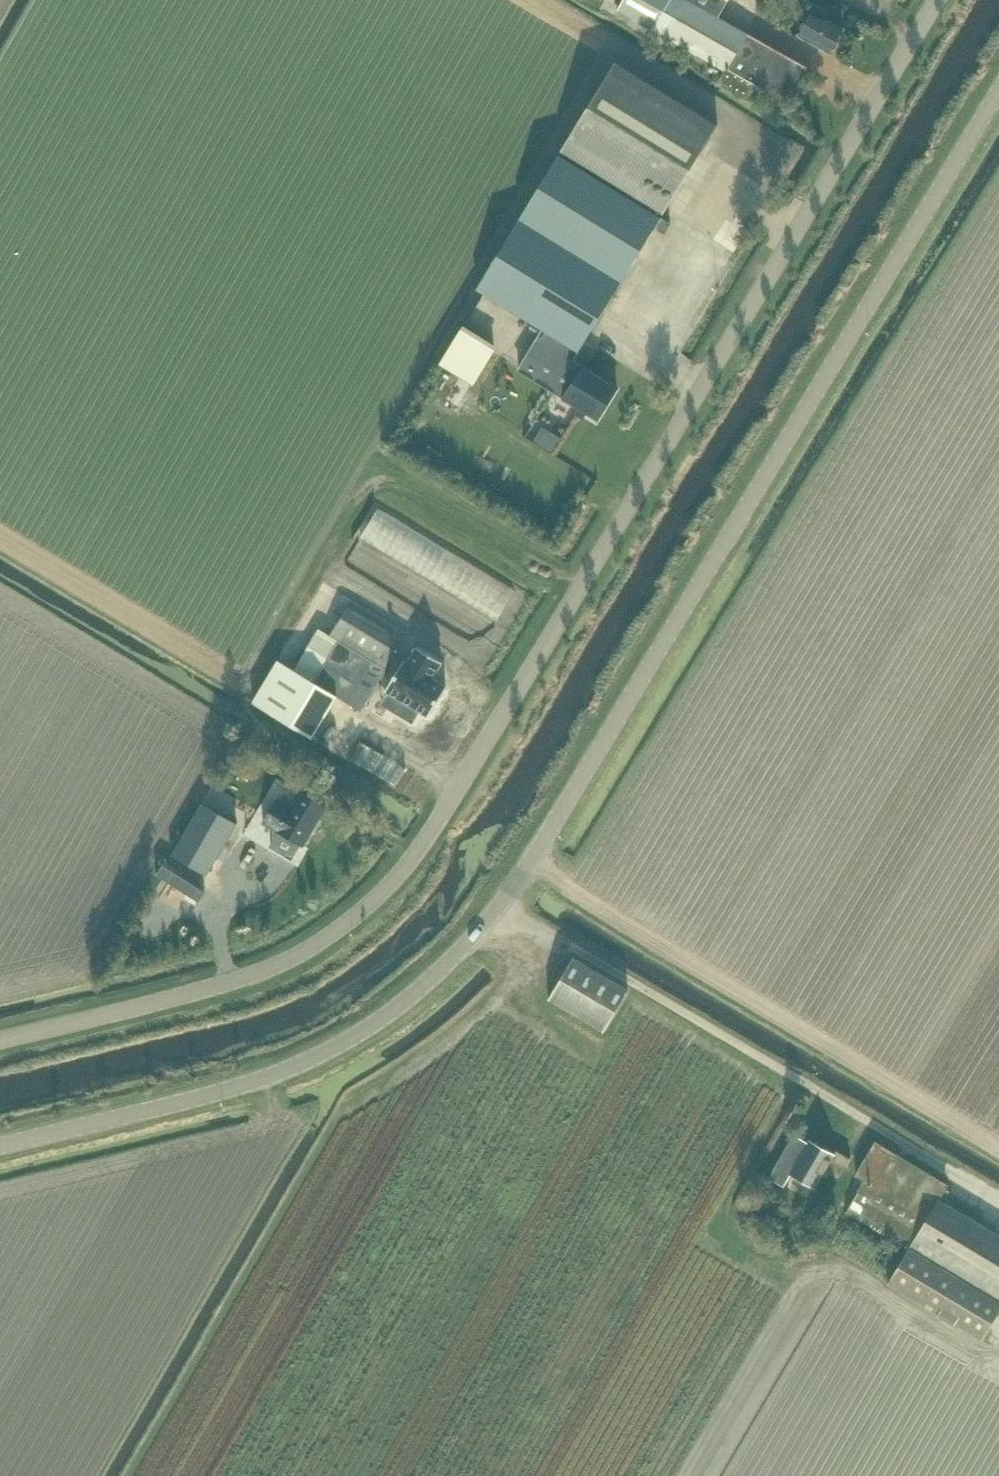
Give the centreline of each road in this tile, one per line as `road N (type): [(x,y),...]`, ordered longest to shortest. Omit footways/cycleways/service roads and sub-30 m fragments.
road 1 (unclassified): [(0,1144),(290,1069),(402,1004),(479,932),(530,864),(998,95)]
road 2 (unclassified): [(0,1039),(267,970),(337,933),(391,885),(435,830),(939,0)]

